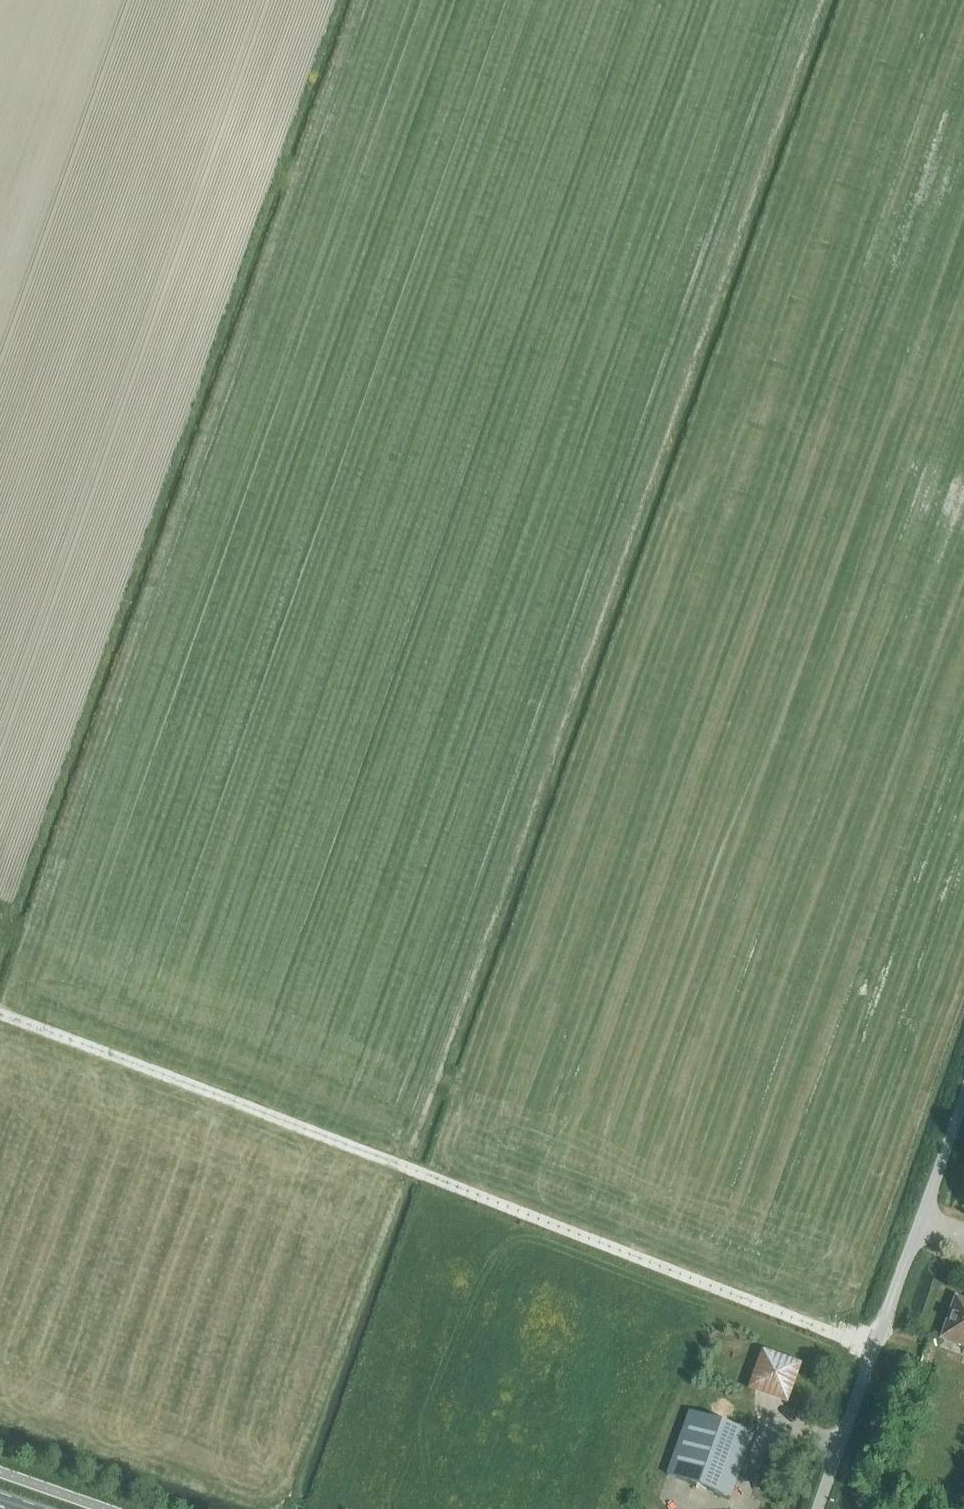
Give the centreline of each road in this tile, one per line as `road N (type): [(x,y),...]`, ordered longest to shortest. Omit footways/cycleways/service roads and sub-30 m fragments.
road 1 (unclassified): [(818,1508),(963,1098)]

